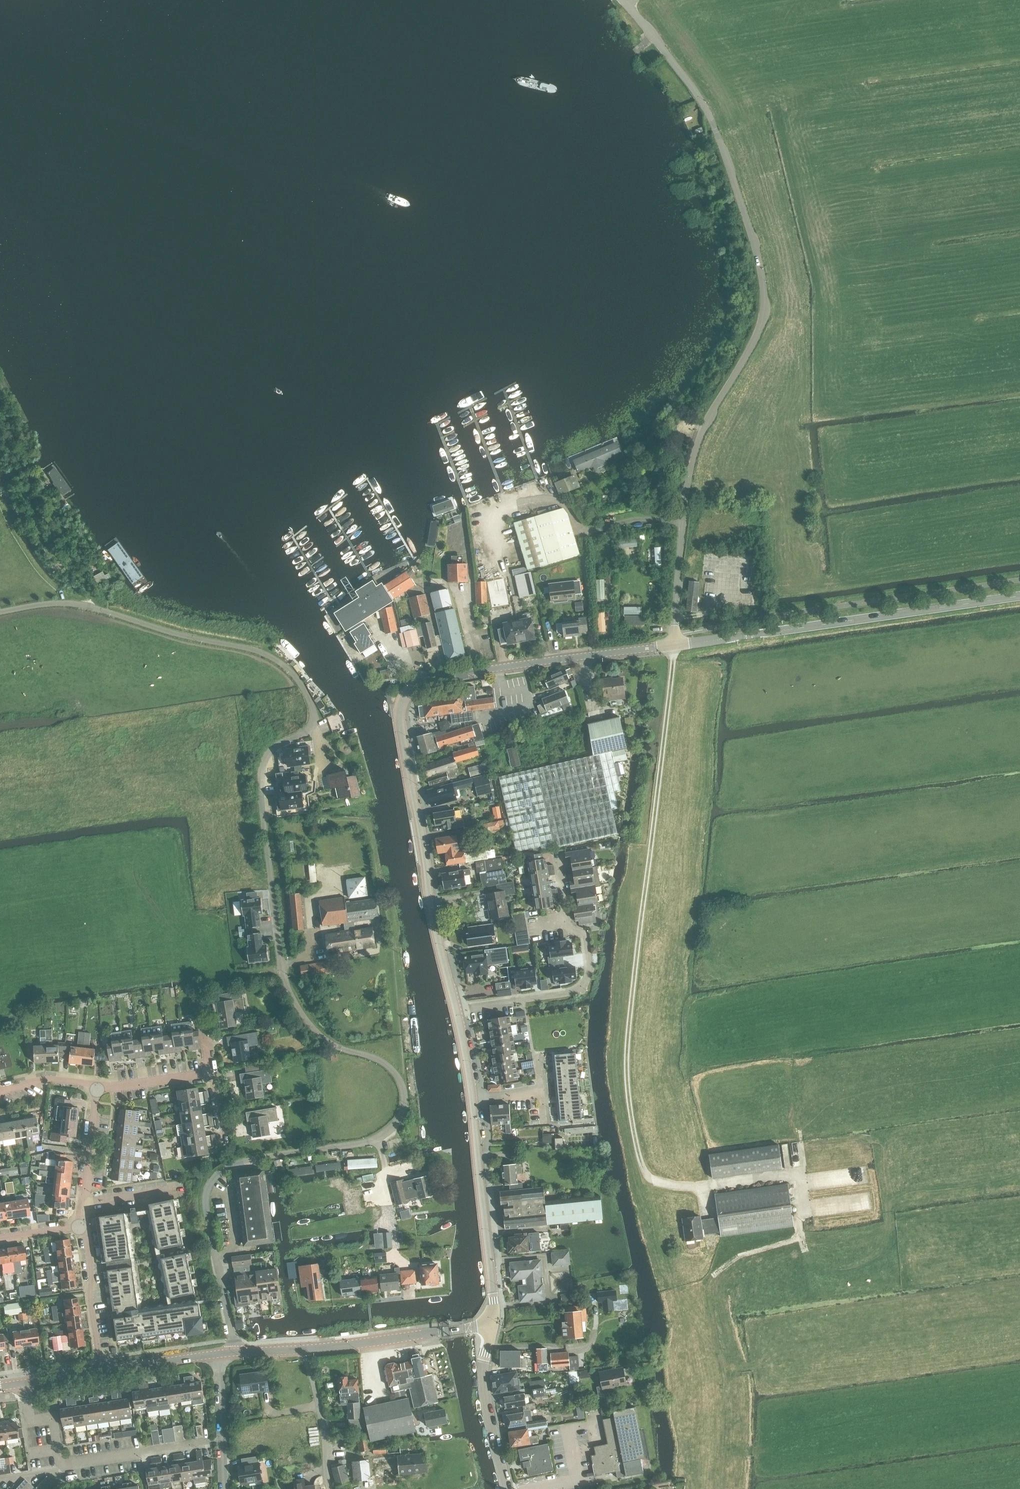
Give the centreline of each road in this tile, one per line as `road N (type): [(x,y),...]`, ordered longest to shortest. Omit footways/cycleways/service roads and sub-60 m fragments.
road 1 (unclassified): [(235,1352),(205,1204),(215,1177),(243,1162),(369,1141),(395,1125),(405,1100),(387,1065),(319,1035),(283,971),(262,770),(278,745),(311,727),(312,705),(282,664),(250,649),(72,603),(0,612)]
road 2 (unclassified): [(674,645),(692,460),(753,343),(764,297),(708,113),(622,0)]
road 3 (tertiary): [(674,645),(1019,596)]
road 4 (tertiary): [(417,683),(405,693),(404,735),(457,1010)]
road 5 (track): [(720,1488),(724,1371),(714,1280),(732,1260),(803,1237)]
road 6 (tertiary): [(417,683),(674,645)]
road 7 (tertiary): [(472,1098),(491,1325)]
road 8 (residential): [(457,1010),(579,991),(591,968),(586,934),(568,918)]
road 9 (tertiary): [(304,1349),(491,1325)]
road 10 (tertiary): [(491,1325),(484,1390),(509,1488)]
road 11 (residential): [(84,1225),(101,1371)]
road 12 (unclassified): [(332,1488),(304,1349)]
road 13 (residential): [(98,1085),(84,1225)]
road 14 (residential): [(62,1468),(199,1443)]
road 15 (residential): [(224,1488),(220,1353)]
road 16 (tertiary): [(101,1371),(220,1353)]

